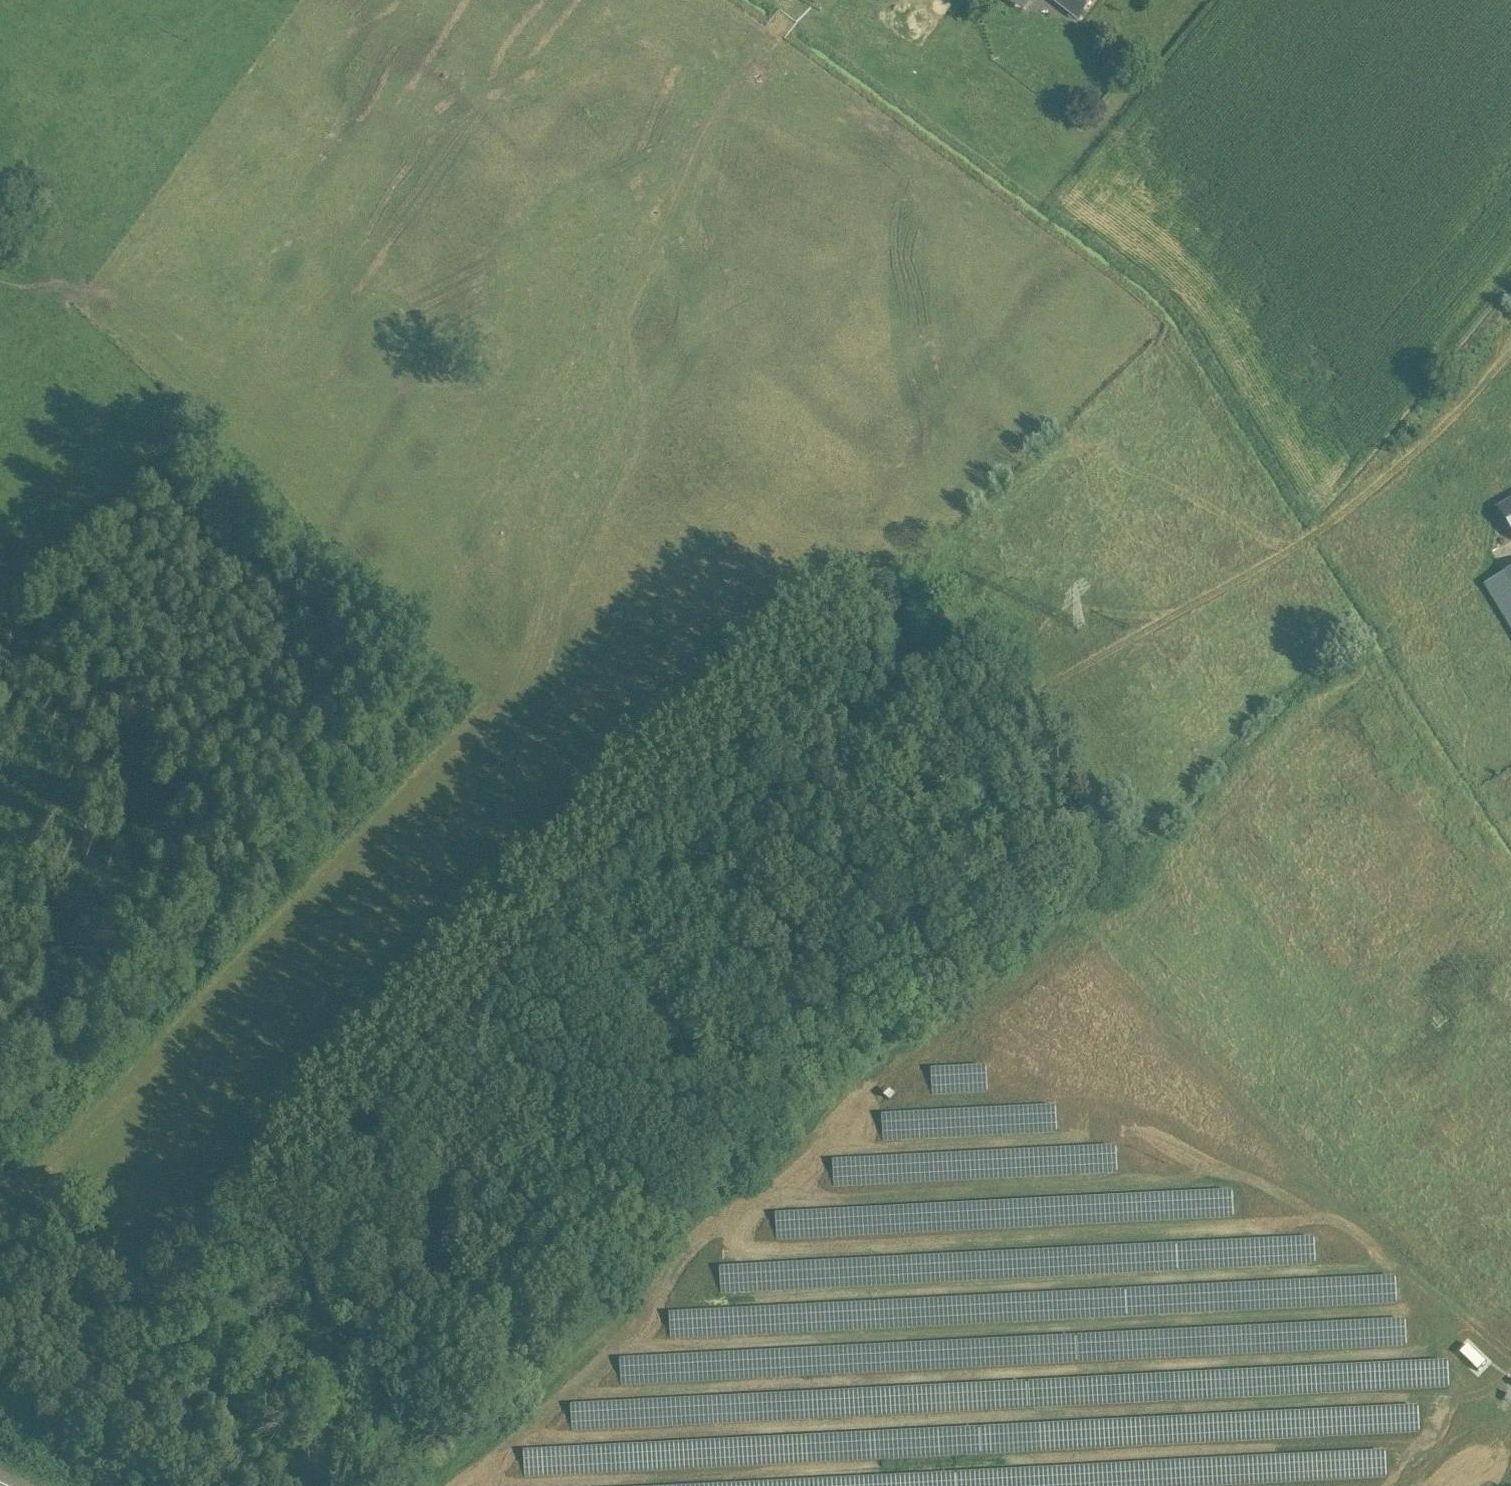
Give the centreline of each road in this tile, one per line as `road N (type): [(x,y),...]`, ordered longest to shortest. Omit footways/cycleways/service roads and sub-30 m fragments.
road 1 (track): [(499,727),(626,469),(619,367),(638,296),(693,160),(804,0)]

